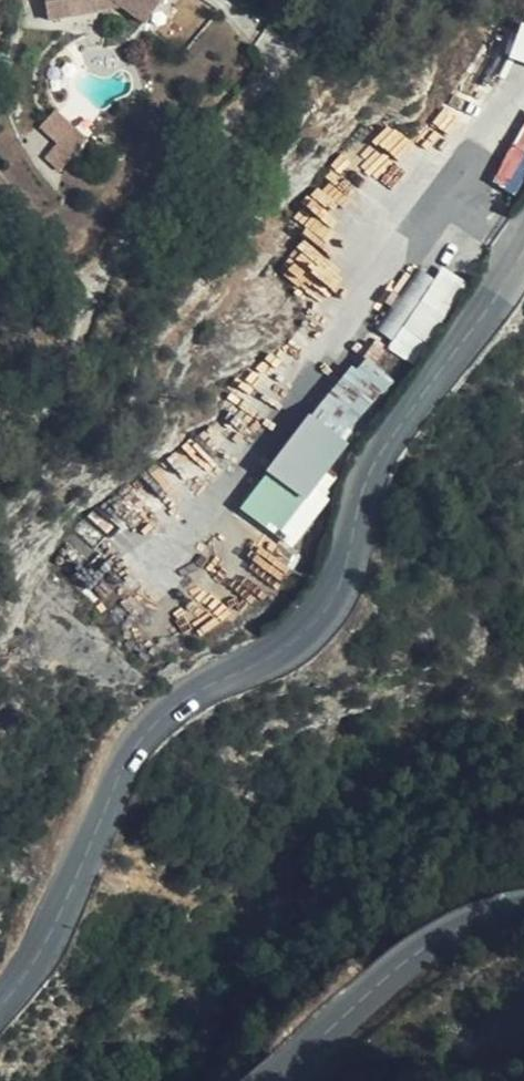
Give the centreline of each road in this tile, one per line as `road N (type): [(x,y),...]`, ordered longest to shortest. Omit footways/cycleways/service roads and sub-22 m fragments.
road 1 (tertiary): [(523,260),(379,459),(332,607),(295,642),(197,692),(148,736),(127,764),(41,956),(0,1012)]
road 2 (track): [(0,452),(37,420),(86,321),(88,275),(314,36),(368,0)]
road 3 (tertiary): [(277,1080),(449,933),(523,908)]

